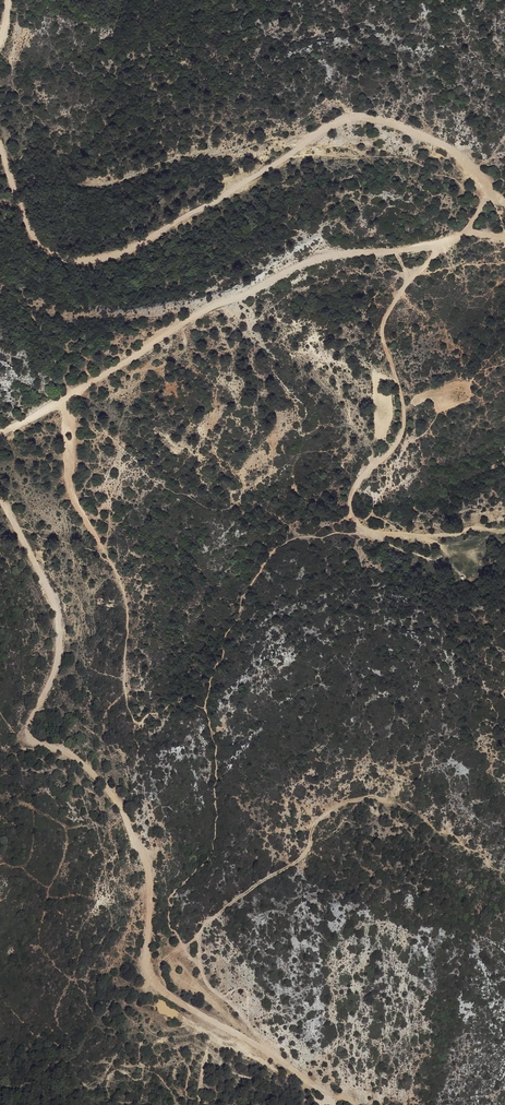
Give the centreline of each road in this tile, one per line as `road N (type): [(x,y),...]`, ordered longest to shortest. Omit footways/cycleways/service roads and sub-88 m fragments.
road 1 (track): [(325,1092),(149,978),(148,869),(121,805),(75,756),(30,734),(60,641),(50,592),(13,523)]
road 2 (track): [(0,145),(38,242),(55,255),(119,256),(148,245),(340,124),(364,119),(390,121),(445,146),(479,175),(487,193),(465,233)]
road 3 (track): [(0,434),(315,255),(443,244)]
road 4 (track): [(144,965),(184,947),(238,898),(297,861),(314,824),(338,805),(376,798),(448,834)]
road 5 (track): [(443,244),(385,318),(381,332),(404,419),(395,447),(349,497),(367,532)]
road 6 (track): [(197,935),(208,984),(290,1069)]
road 7 (track): [(367,532),(504,532)]

